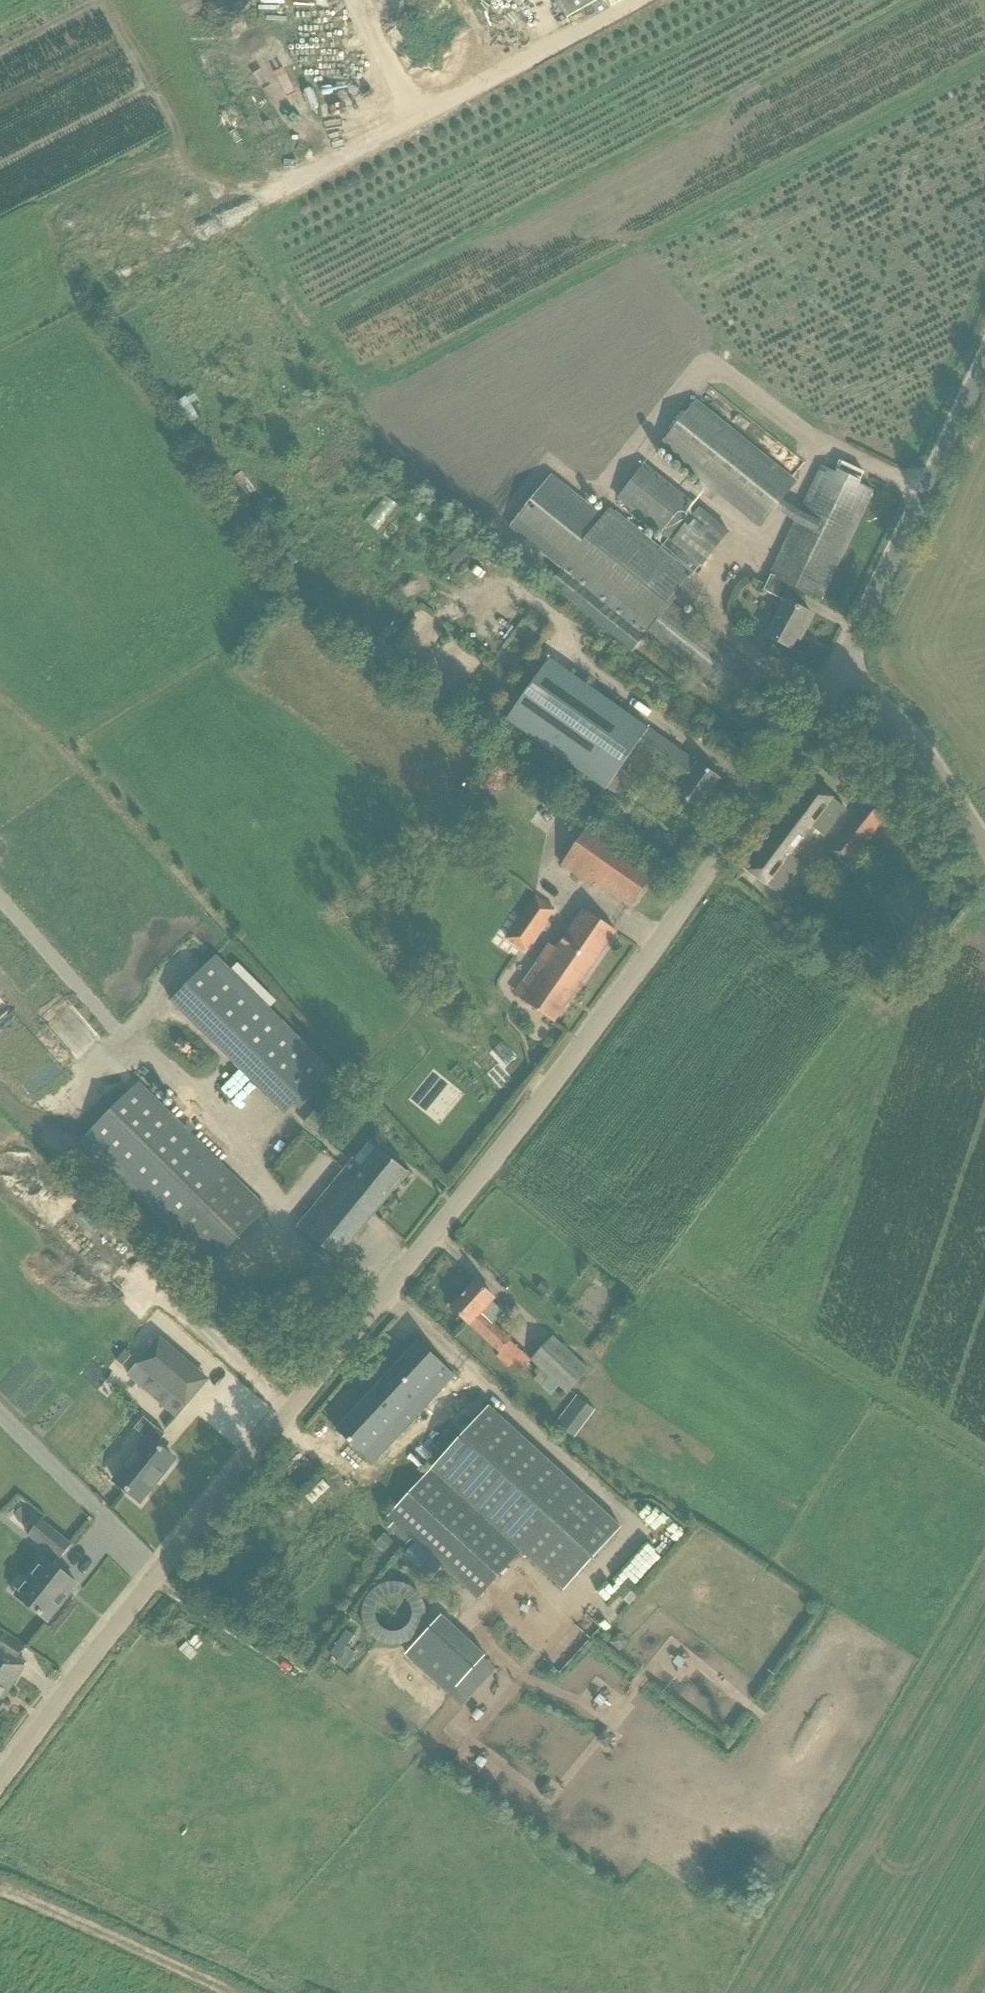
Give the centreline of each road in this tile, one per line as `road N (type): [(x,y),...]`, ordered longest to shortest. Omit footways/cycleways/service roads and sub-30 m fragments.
road 1 (unclassified): [(0,1782),(121,1620),(488,1177),(804,741),(840,665)]
road 2 (tertiary): [(840,665),(984,365)]
road 3 (tertiary): [(984,840),(932,758),(840,665)]

